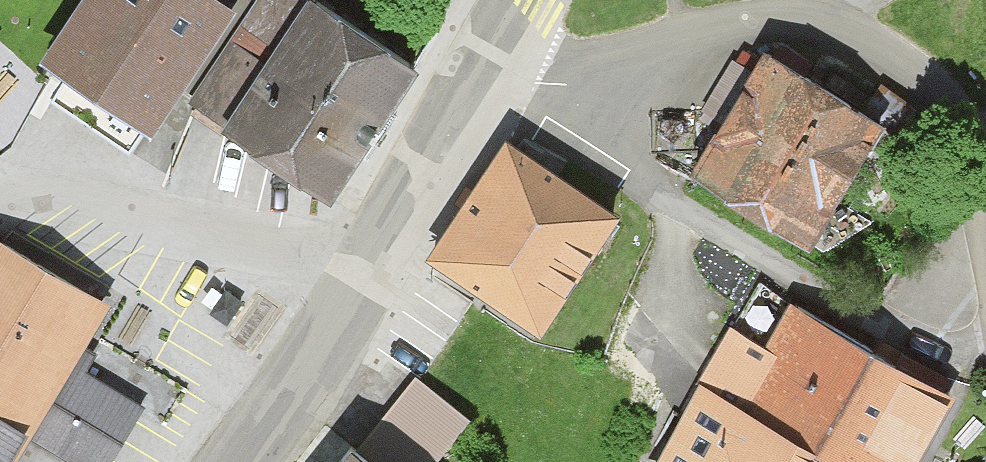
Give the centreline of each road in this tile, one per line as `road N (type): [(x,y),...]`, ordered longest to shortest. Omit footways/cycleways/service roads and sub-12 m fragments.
road 1 (residential): [(0,191),(32,177),(93,183),(360,283)]
road 2 (residential): [(484,65),(542,83),(585,84),(831,9)]
road 3 (tertiary): [(360,283),(484,65)]
road 4 (tertiary): [(237,461),(360,283)]
road 5 (residential): [(831,9),(985,114)]

